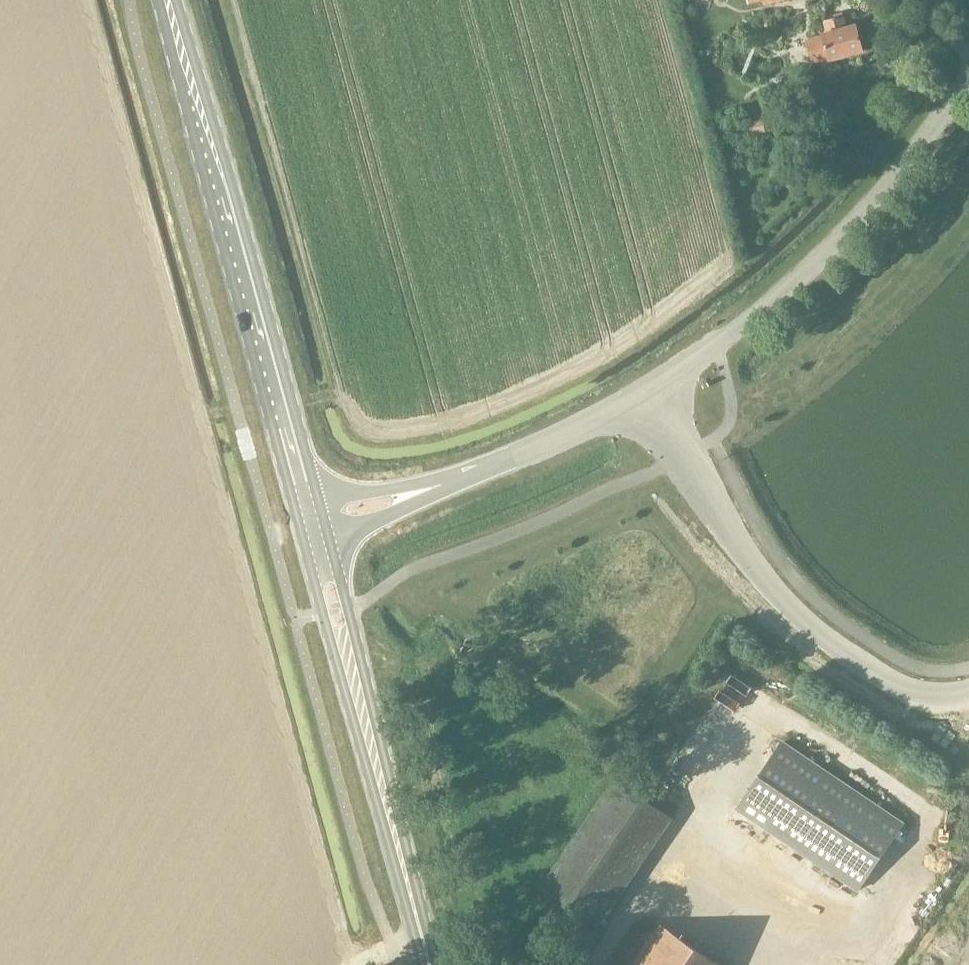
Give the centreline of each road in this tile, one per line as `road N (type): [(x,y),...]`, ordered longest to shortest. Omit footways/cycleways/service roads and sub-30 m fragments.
road 1 (secondary): [(158,0),(298,526)]
road 2 (secondary): [(318,503),(176,0)]
road 3 (unclassified): [(645,391),(760,311),(827,249),(968,75)]
road 4 (secondary): [(298,526),(402,898),(416,915)]
road 5 (secondary): [(416,915),(327,535)]
road 6 (unclassified): [(750,562),(811,627),(874,672),(922,697),(968,694)]
road 7 (unclassified): [(431,487),(564,434),(645,391)]
road 8 (unclassified): [(750,562),(645,391)]

